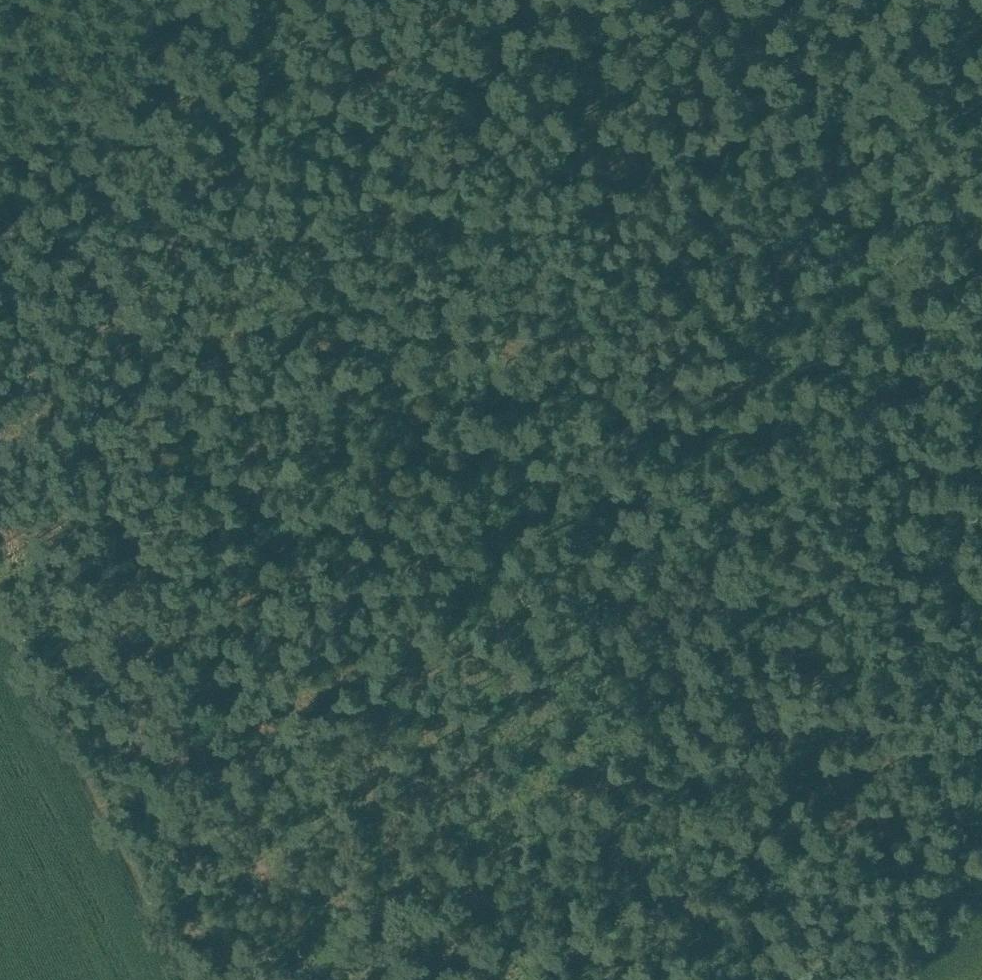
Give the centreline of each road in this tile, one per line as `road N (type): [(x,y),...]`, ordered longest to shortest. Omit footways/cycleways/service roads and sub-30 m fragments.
road 1 (unclassified): [(804,979),(981,834)]

